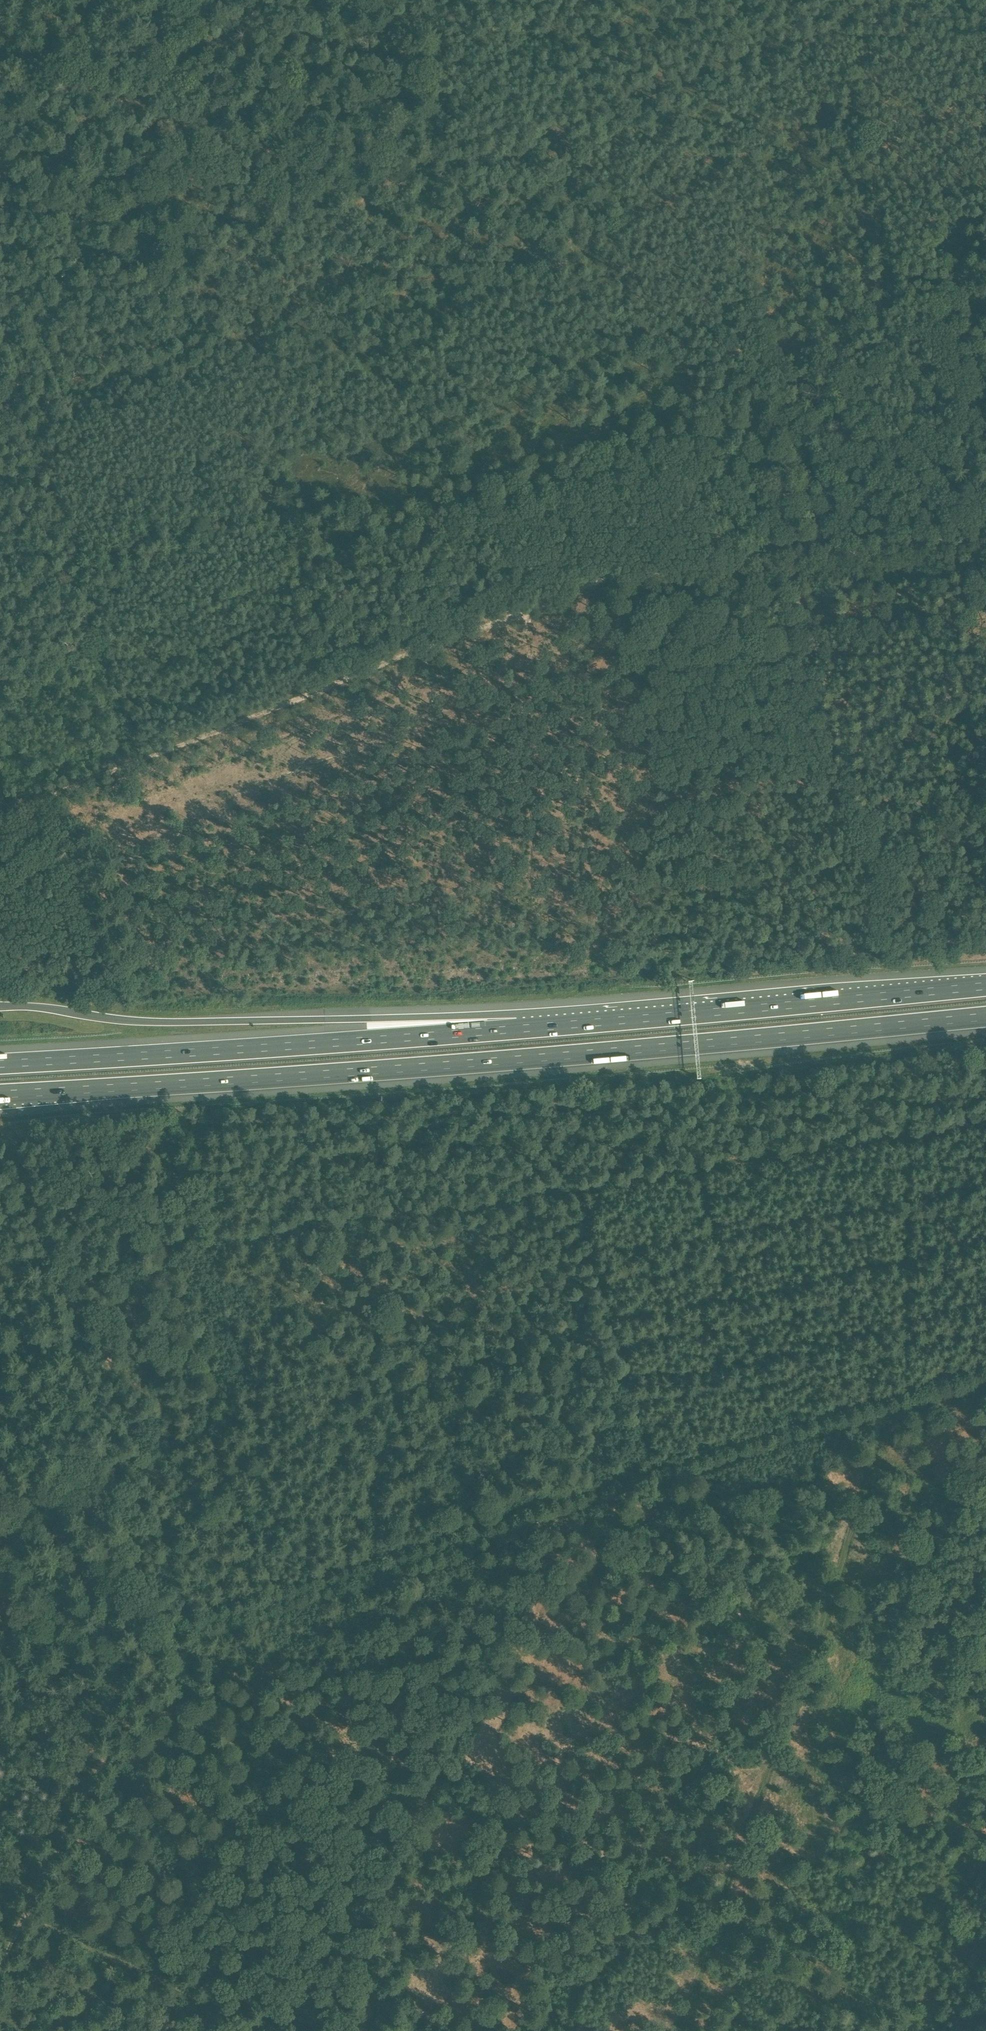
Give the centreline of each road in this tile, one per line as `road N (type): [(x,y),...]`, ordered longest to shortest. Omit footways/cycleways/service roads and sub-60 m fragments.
road 1 (track): [(985,1123),(471,1208),(222,1242),(184,1236),(57,1275),(160,1637)]
road 2 (track): [(985,539),(637,566),(0,809)]
road 3 (motorway): [(0,1094),(985,1018)]
road 4 (track): [(160,1637),(985,1381)]
road 5 (track): [(334,2030),(551,1517)]
road 6 (track): [(722,1925),(724,1892),(792,1712),(884,1414)]
road 7 (motorway): [(985,986),(453,1034)]
road 8 (motorway): [(453,1034),(0,1063)]
road 9 (track): [(203,1244),(309,1592)]
road 10 (track): [(879,348),(871,0)]
road 11 (track): [(575,1189),(663,1482)]
road 12 (track): [(25,1911),(160,1637)]
road 13 (track): [(174,1633),(440,1780)]
road 14 (track): [(696,1170),(776,1448)]
road 15 (track): [(25,1911),(274,2030)]
road 16 (track): [(905,1137),(911,1405)]
road 17 (track): [(722,1925),(934,2030)]
road 18 (motorway): [(453,1034),(388,1018),(240,1021)]
road 19 (track): [(879,348),(891,548)]
road 20 (track): [(0,1685),(160,1637)]

